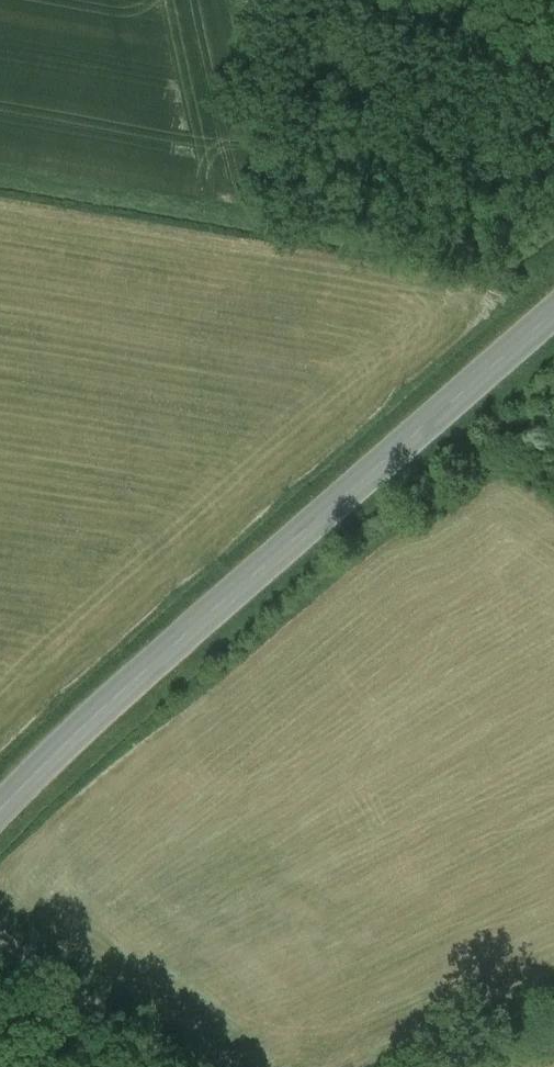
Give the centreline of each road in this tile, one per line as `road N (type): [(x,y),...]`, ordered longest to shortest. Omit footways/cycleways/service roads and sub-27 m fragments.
road 1 (secondary): [(0,809),(142,671),(553,312)]
road 2 (track): [(0,929),(181,1066)]

